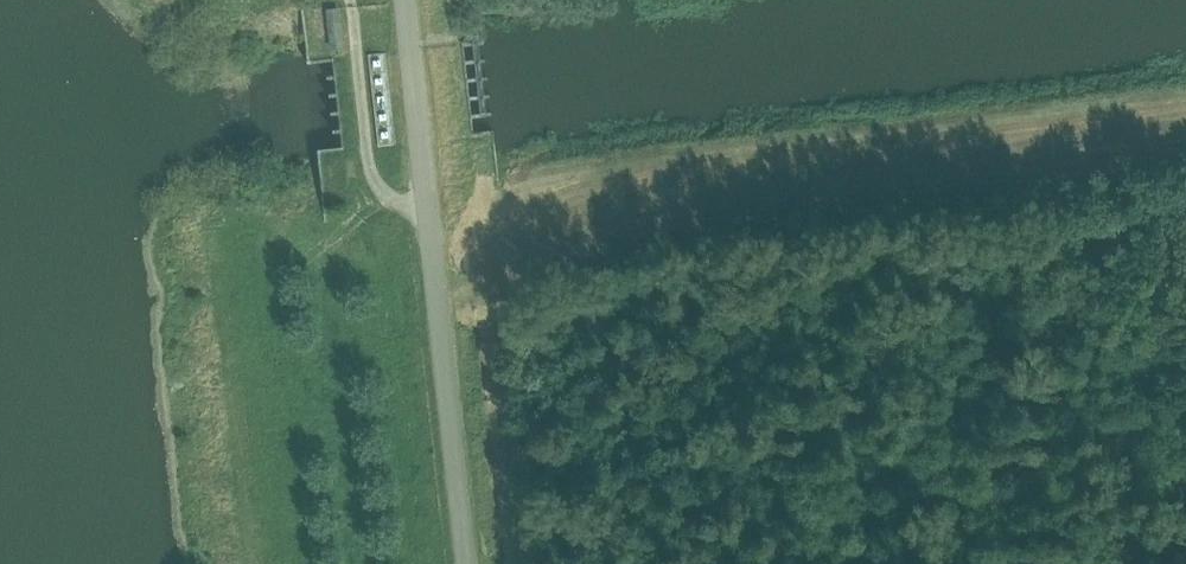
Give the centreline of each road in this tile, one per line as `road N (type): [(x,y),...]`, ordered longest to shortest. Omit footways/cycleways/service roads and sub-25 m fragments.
road 1 (unclassified): [(464,563),(401,0)]

